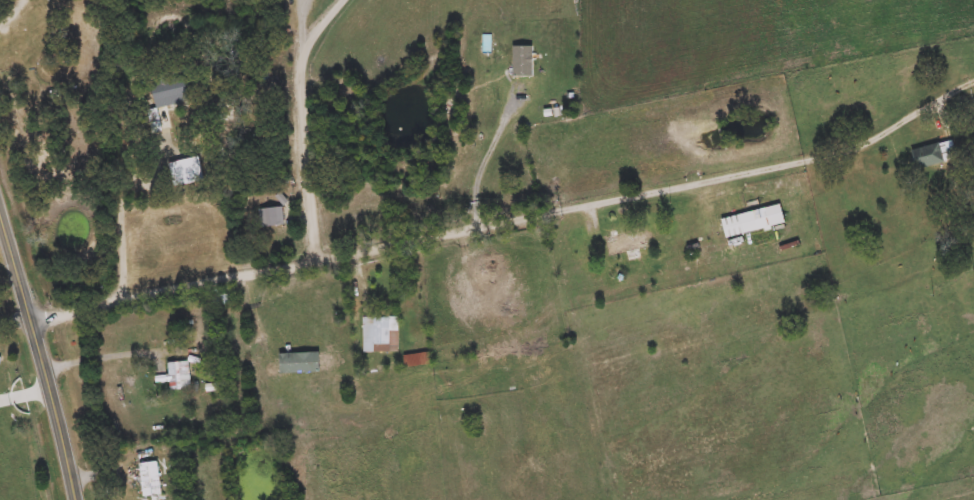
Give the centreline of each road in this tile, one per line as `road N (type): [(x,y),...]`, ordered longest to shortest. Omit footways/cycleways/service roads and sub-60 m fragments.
road 1 (residential): [(31,323),(797,162),(873,142),(973,83)]
road 2 (tertiary): [(75,499),(0,219)]
road 3 (residential): [(318,258),(308,46),(346,0)]

